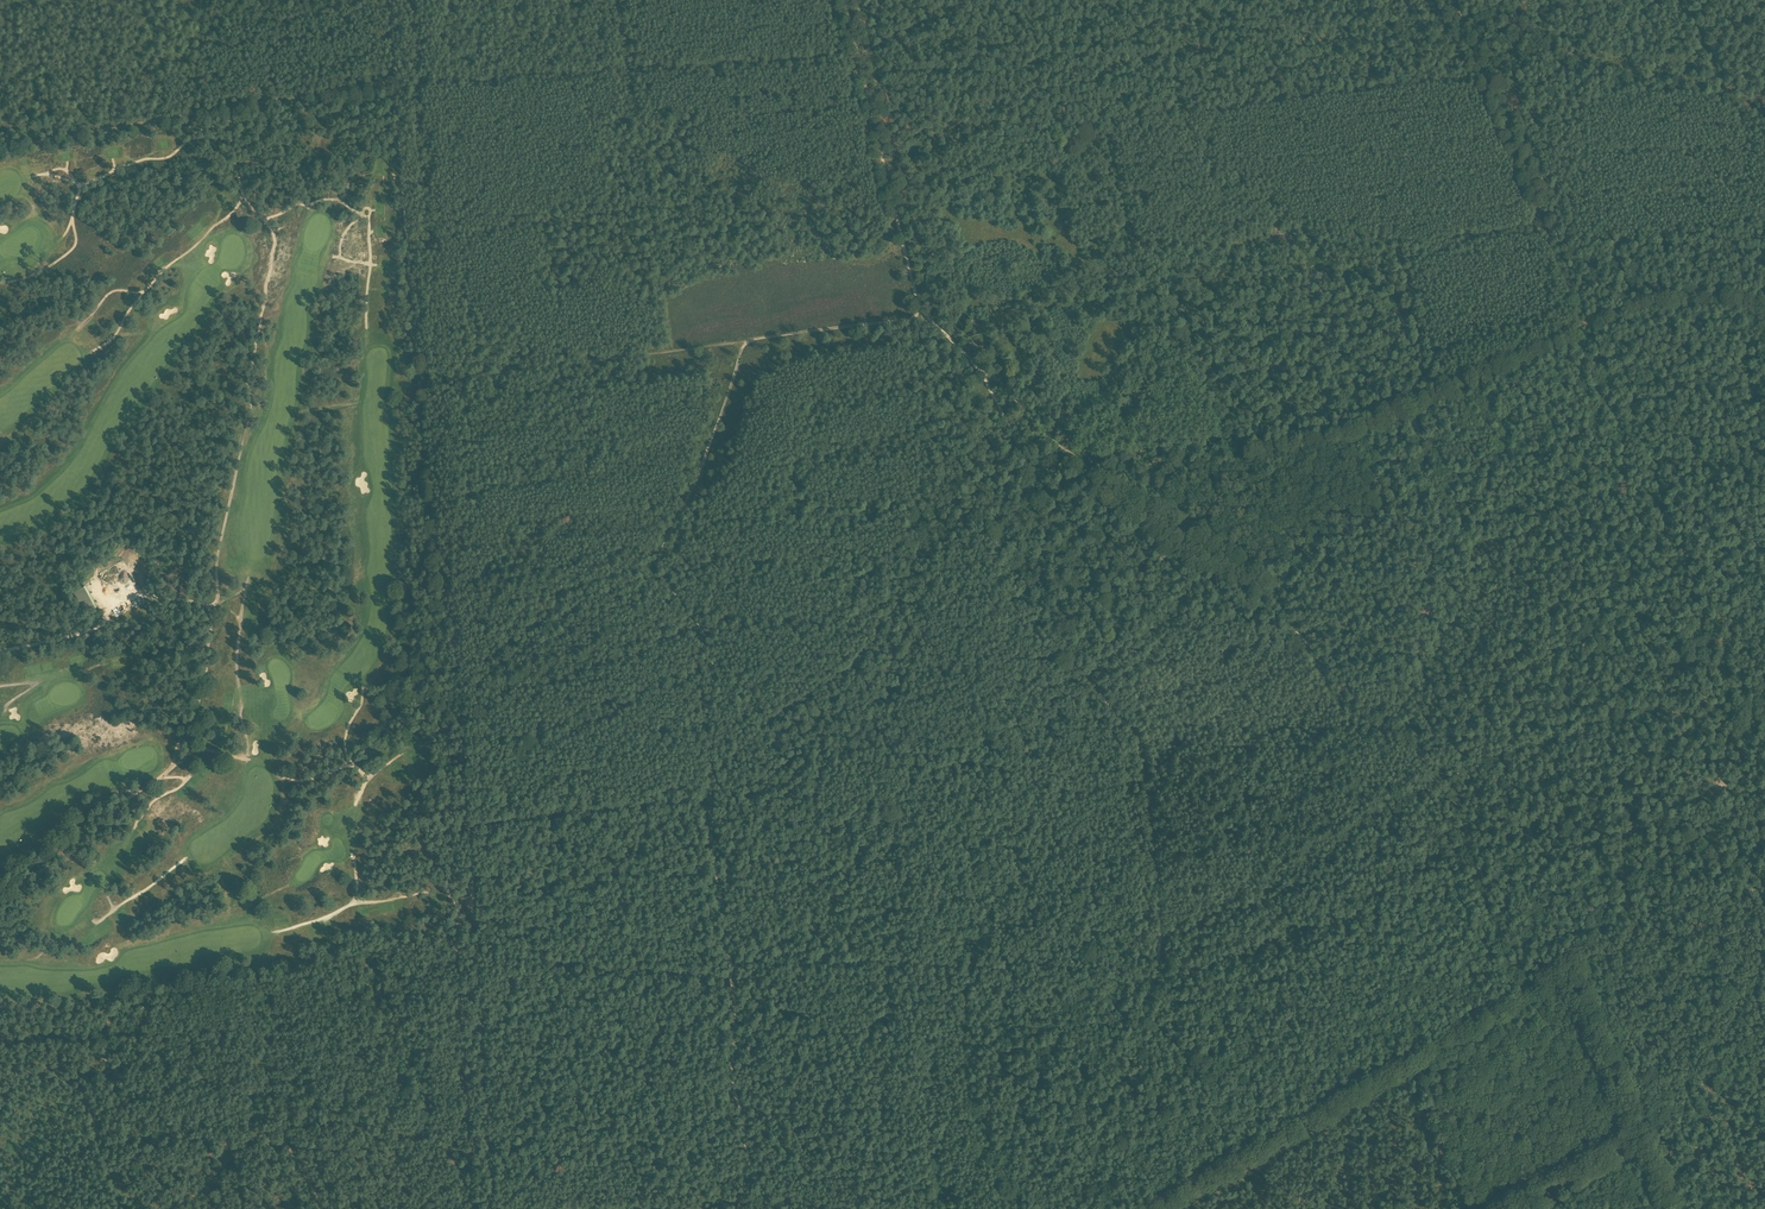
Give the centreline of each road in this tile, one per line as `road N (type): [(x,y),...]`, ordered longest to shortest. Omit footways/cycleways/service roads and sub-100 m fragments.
road 1 (track): [(1671,1208),(1575,989),(1526,979),(1508,965),(1468,833),(1411,743),(1343,703),(1266,582),(1075,458),(971,357)]
road 2 (track): [(1103,1208),(1142,1112),(1140,1041),(1160,944),(1159,903),(1131,743),(1061,650),(1057,629),(1071,558),(971,357)]
road 3 (track): [(1454,0),(1613,390),(1633,579),(1625,603),(1547,691),(1523,707),(1503,756),(1442,783)]
road 4 (track): [(745,341),(658,564),(707,657),(711,852),(736,980),(742,1208)]
road 5 (track): [(1288,0),(1318,70),(1311,92),(1109,126),(1134,242),(1271,238),(1266,180),(1208,161),(1205,141),(1216,116)]
road 6 (track): [(211,607),(261,311),(247,229),(210,228),(148,289),(108,295),(80,328)]
road 7 (track): [(925,316),(417,387)]
road 8 (track): [(971,357),(920,305),(857,55)]
road 9 (track): [(1519,1208),(1641,1136),(1764,1024)]
road 10 (track): [(0,1064),(37,1063),(61,1079),(89,1113),(111,1179),(156,1208)]
road 11 (track): [(0,652),(95,629),(121,603),(179,599),(211,607)]
road 12 (track): [(175,1208),(255,1137),(277,1128),(322,1208)]
road 13 (track): [(190,114),(395,82)]
road 14 (track): [(0,147),(190,114)]
road 15 (track): [(1691,0),(1764,177)]
road 16 (track): [(1764,295),(1652,298),(1591,323)]
road 17 (track): [(857,55),(964,0)]

